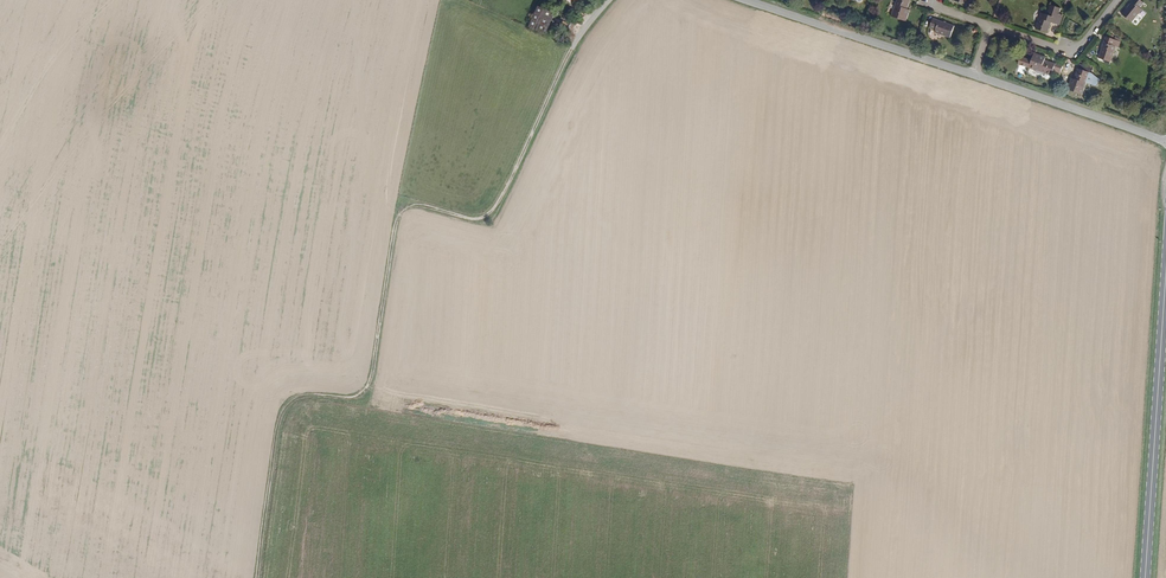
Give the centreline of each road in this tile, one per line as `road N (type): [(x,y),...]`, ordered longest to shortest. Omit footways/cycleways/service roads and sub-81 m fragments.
road 1 (track): [(568,51),(485,218),(415,205),(400,211),(366,389),(351,398),(303,394),(282,412),(258,577)]
road 2 (secondary): [(1146,577),(1165,262)]
road 3 (residential): [(971,76),(744,0)]
road 4 (residential): [(1165,143),(971,76)]
road 5 (residential): [(988,26),(1072,49),(1116,0)]

